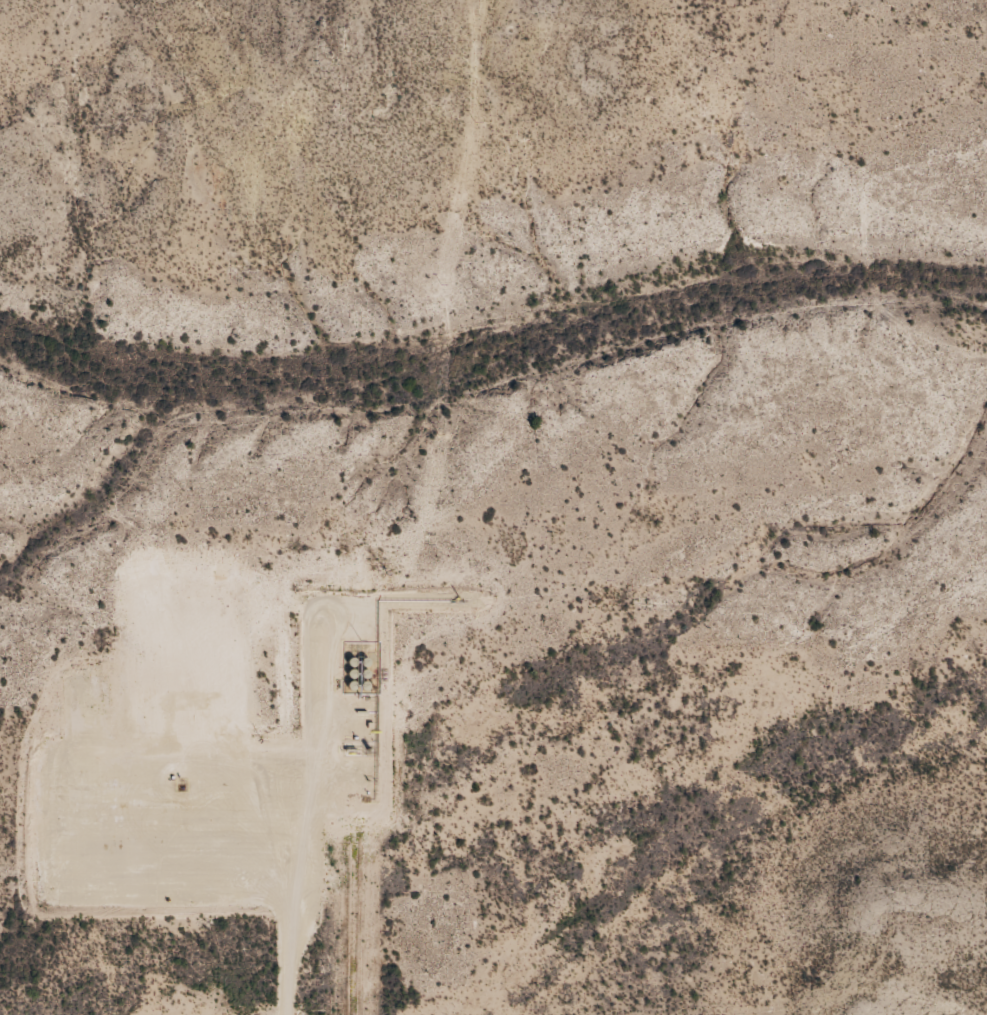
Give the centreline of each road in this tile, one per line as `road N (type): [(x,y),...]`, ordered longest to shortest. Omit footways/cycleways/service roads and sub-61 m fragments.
road 1 (track): [(986,389),(873,296),(893,231),(986,140)]

